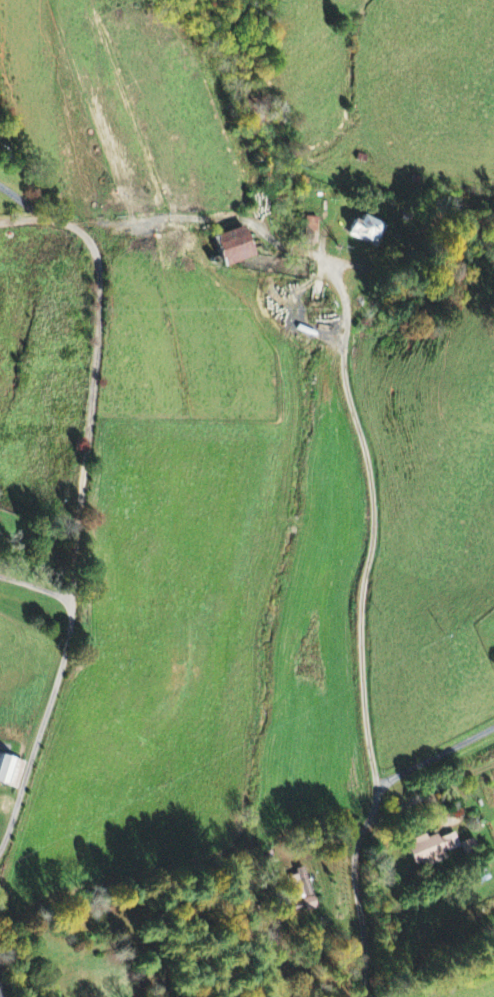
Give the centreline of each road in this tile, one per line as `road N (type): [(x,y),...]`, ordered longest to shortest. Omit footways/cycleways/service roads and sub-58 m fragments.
road 1 (residential): [(0,818),(49,710),(96,268),(66,224),(0,227)]
road 2 (residential): [(380,783),(363,642),(368,444),(344,371),(333,285)]
road 3 (residential): [(366,996),(353,881),(380,783),(493,727)]

